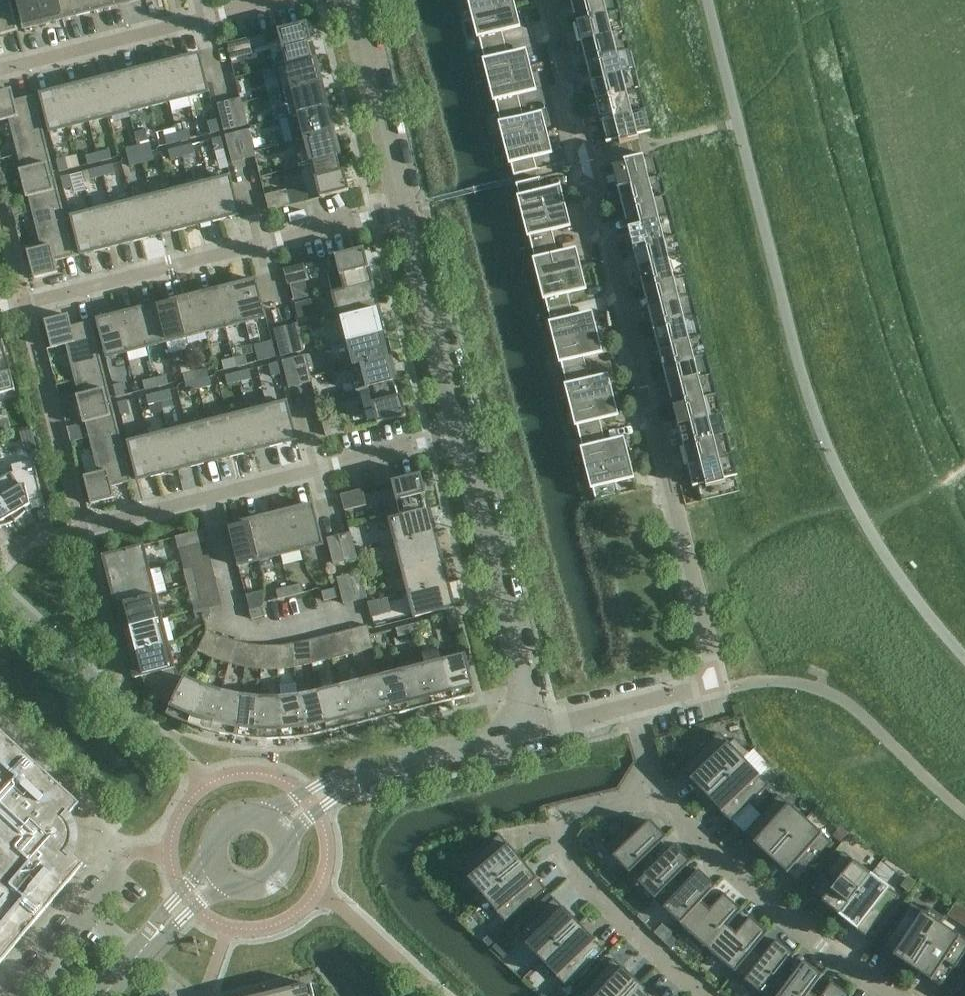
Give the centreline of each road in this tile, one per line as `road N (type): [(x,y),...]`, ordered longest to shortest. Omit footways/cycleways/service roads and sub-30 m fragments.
road 1 (residential): [(633,704),(712,683),(548,0)]
road 2 (residential): [(405,207),(0,308)]
road 3 (residential): [(79,532),(462,440)]
road 4 (residential): [(650,792),(772,917),(900,995)]
road 5 (tertiary): [(534,730),(462,440)]
road 6 (residential): [(0,70),(272,0)]
road 7 (tertiary): [(283,823),(340,785),(534,730)]
road 8 (tertiary): [(462,440),(405,207)]
road 9 (residential): [(705,995),(554,849),(557,823)]
road 10 (tertiary): [(405,207),(351,0)]
road 11 (tertiary): [(214,875),(246,894),(281,882),(293,847),(283,823)]
road 12 (tertiary): [(283,823),(259,809),(219,822),(208,847),(214,875)]

